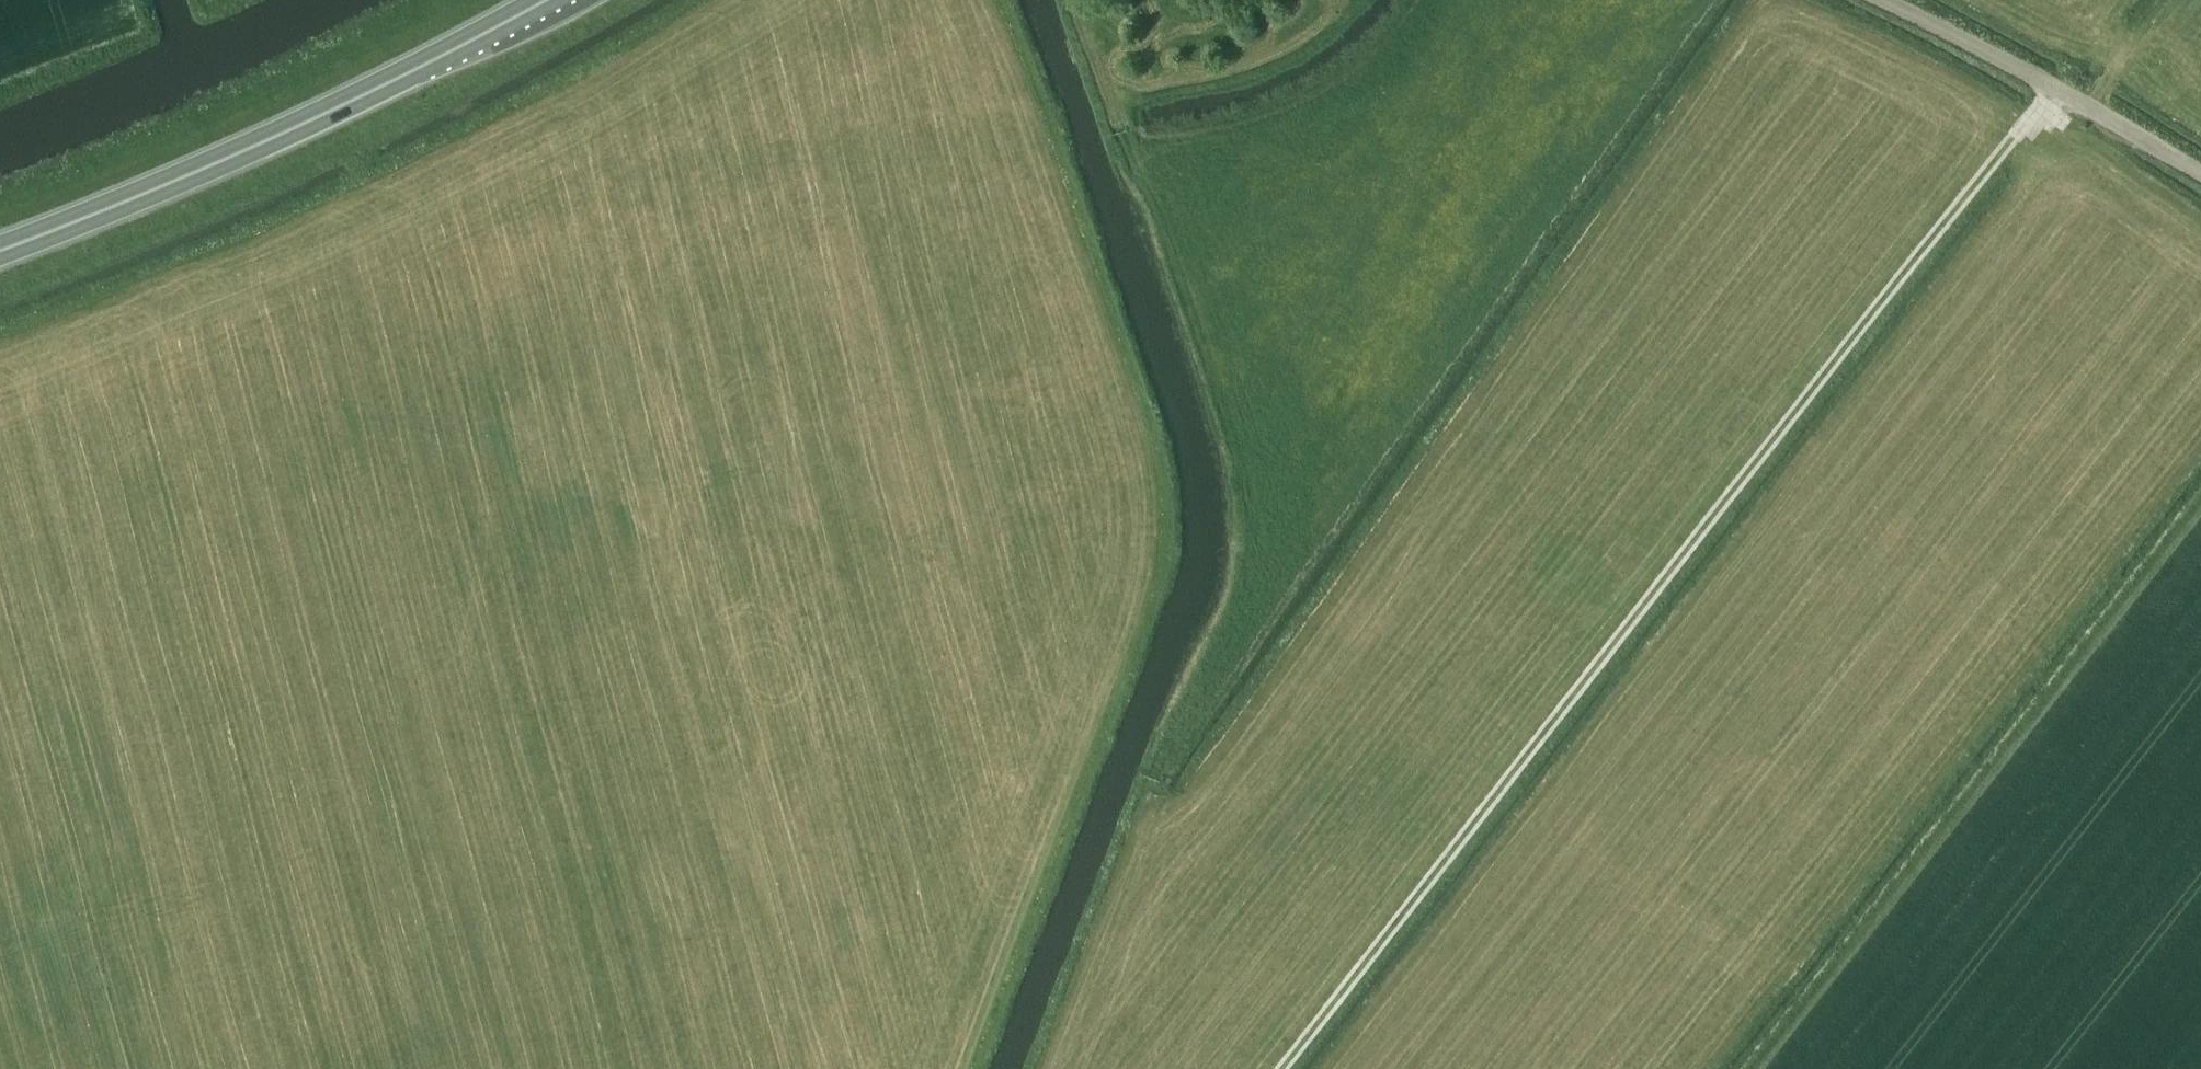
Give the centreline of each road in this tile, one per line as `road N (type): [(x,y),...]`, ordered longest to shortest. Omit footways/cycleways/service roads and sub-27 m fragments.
road 1 (trunk): [(0,245),(209,160),(544,0)]
road 2 (track): [(2200,171),(1895,0)]

